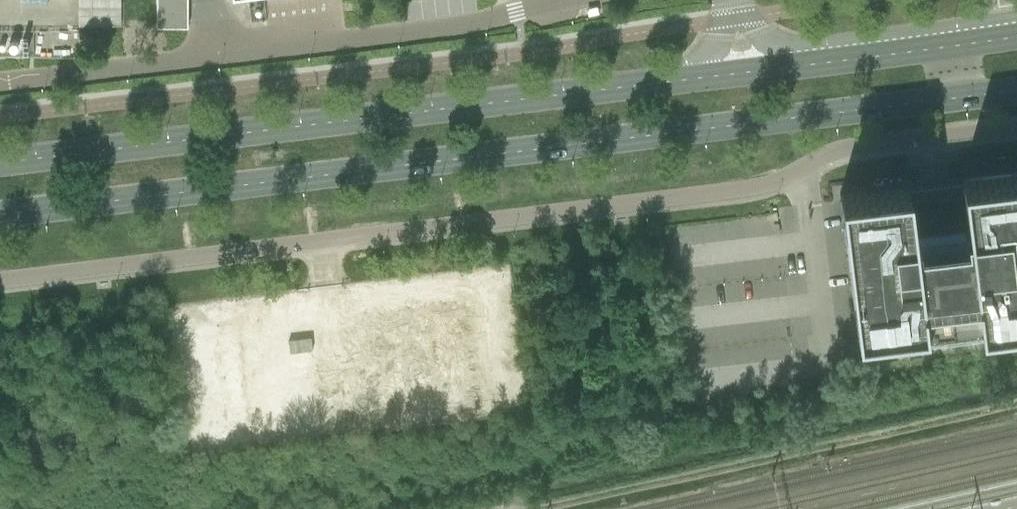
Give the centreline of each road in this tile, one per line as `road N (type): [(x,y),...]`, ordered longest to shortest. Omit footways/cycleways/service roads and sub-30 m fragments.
road 1 (unclassified): [(0,283),(762,188),(841,151),(1016,128)]
road 2 (secondary): [(0,215),(1016,91)]
road 3 (secondary): [(680,80),(0,162)]
road 4 (unclassified): [(0,83),(469,26),(558,0)]
road 5 (secondary): [(1016,36),(807,65)]
road 6 (secondary): [(807,65),(680,80)]

